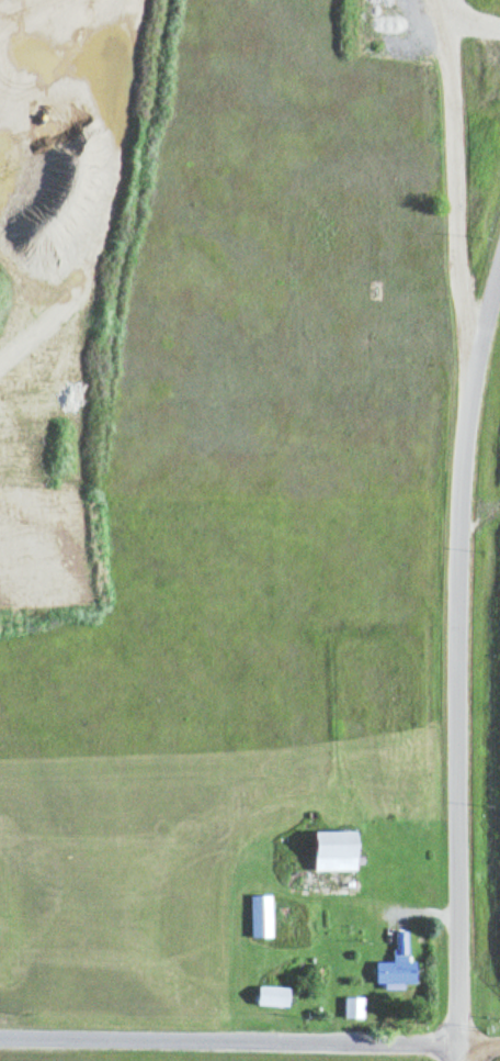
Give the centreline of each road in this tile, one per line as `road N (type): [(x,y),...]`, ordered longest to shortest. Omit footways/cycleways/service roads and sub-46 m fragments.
road 1 (residential): [(456,1060),(454,521),(470,350),(499,251)]
road 2 (residential): [(456,1045),(0,1039)]
road 3 (residential): [(439,0),(450,239),(470,350)]

